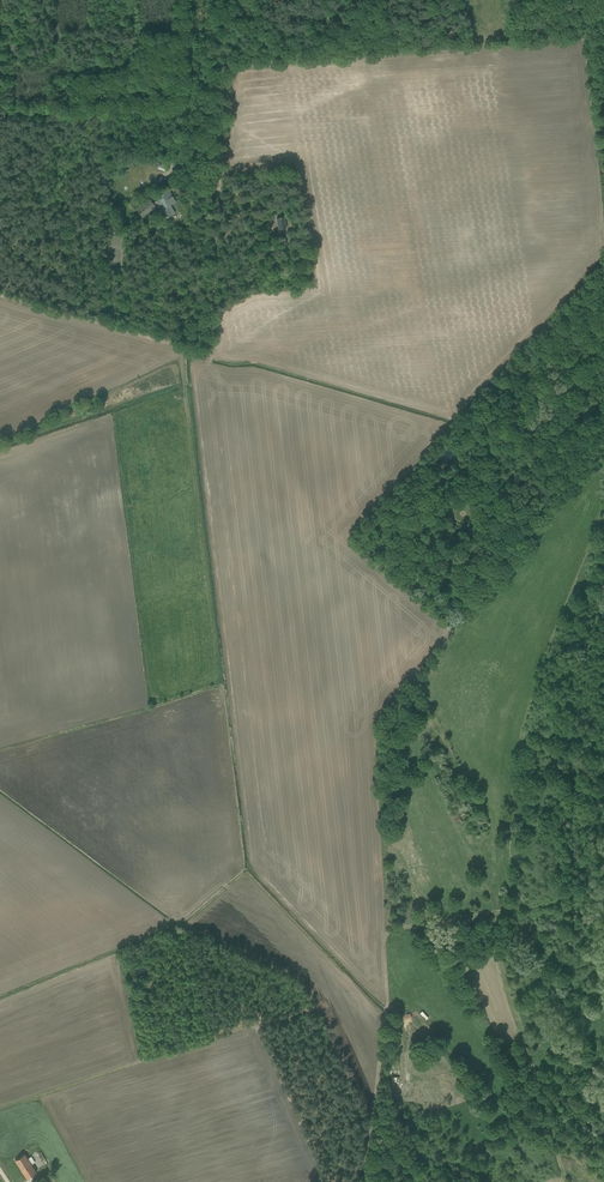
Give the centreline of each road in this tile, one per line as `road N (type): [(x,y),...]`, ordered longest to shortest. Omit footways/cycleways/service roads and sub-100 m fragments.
road 1 (track): [(603,897),(385,933),(370,1163),(307,1179)]
road 2 (track): [(205,351),(226,0)]

